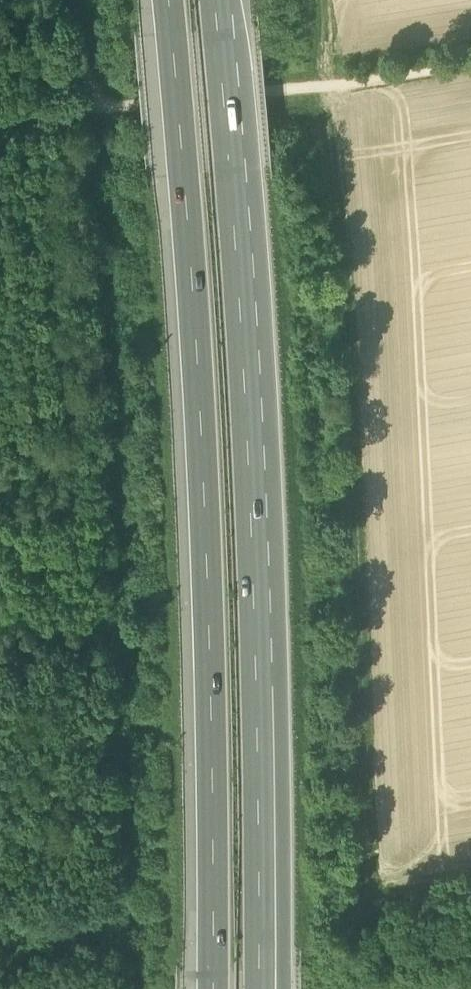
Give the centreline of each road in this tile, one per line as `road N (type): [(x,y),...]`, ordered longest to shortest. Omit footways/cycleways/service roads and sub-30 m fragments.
road 1 (track): [(70,0),(102,334),(116,608),(116,988)]
road 2 (motorway): [(168,0),(211,644),(211,988)]
road 3 (motorway): [(261,955),(244,350),(216,0)]
road 4 (track): [(377,900),(343,85)]

